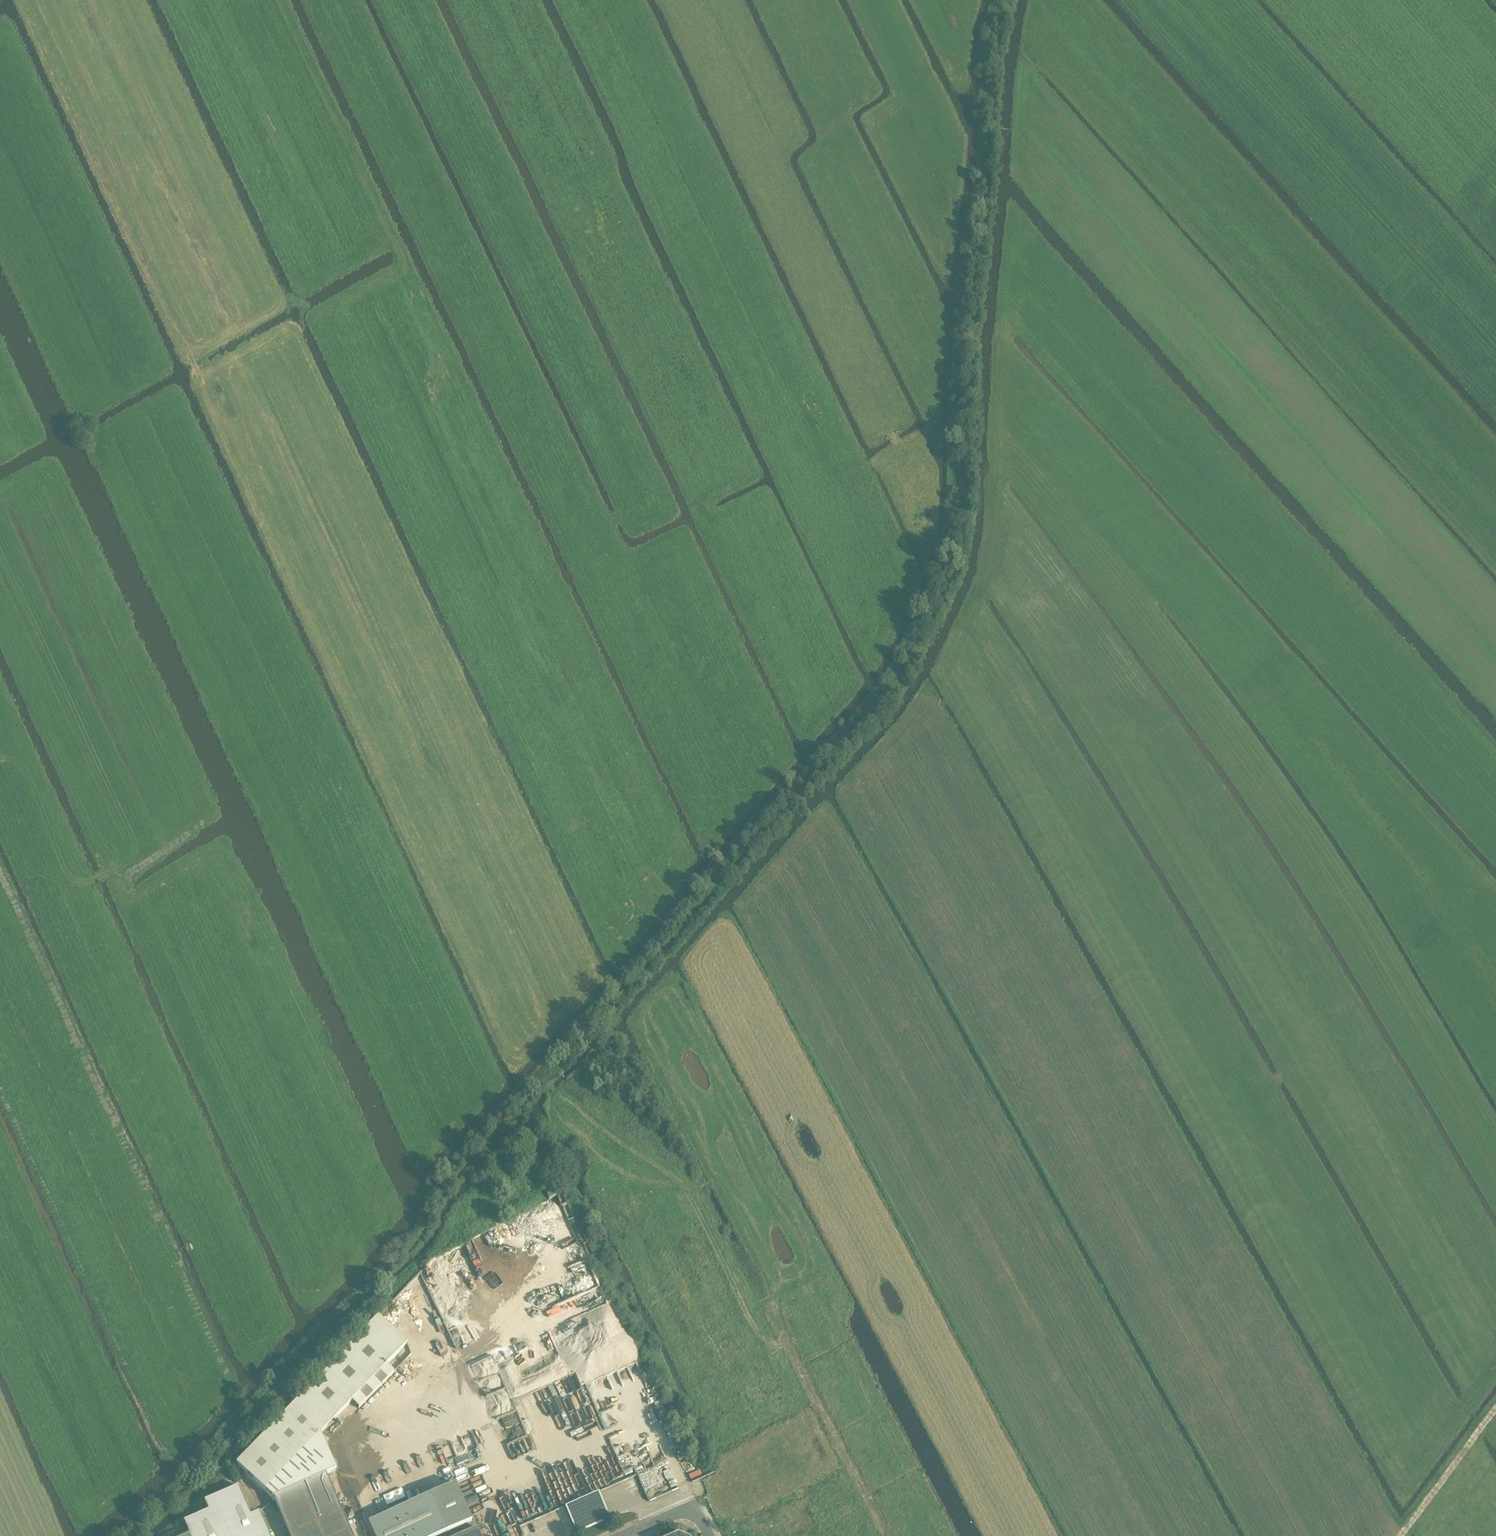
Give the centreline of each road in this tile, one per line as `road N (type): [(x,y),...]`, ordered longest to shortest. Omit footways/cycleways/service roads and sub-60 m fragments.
road 1 (track): [(413,181),(328,0)]
road 2 (track): [(1495,1409),(1399,1535)]

